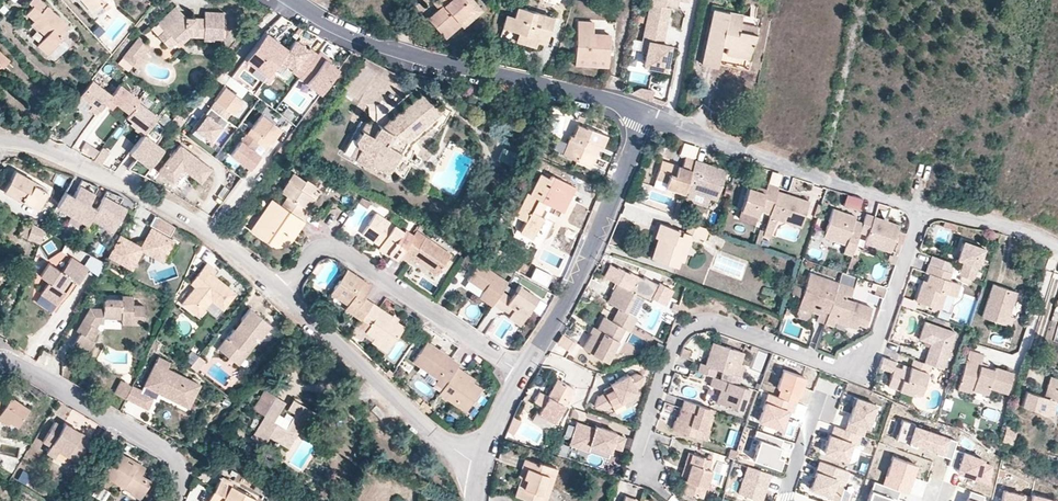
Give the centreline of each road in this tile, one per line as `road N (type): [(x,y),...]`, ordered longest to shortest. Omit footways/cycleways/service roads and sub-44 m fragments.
road 1 (residential): [(292,0),(366,42),(642,112)]
road 2 (residential): [(281,294),(161,205),(49,151),(0,139)]
road 3 (residential): [(522,372),(338,248),(315,248),(281,294)]
road 4 (residential): [(642,112),(920,210)]
road 5 (residential): [(642,112),(586,262),(522,372)]
road 6 (residential): [(481,464),(443,441),(281,294)]
road 7 (residential): [(776,345),(843,364),(867,357),(920,210)]
road 8 (residential): [(0,361),(169,451),(178,468),(173,500)]
road 9 (residential): [(776,345),(713,321),(688,326),(676,338),(639,437),(643,464)]
road 10 (residential): [(920,210),(1057,246)]

